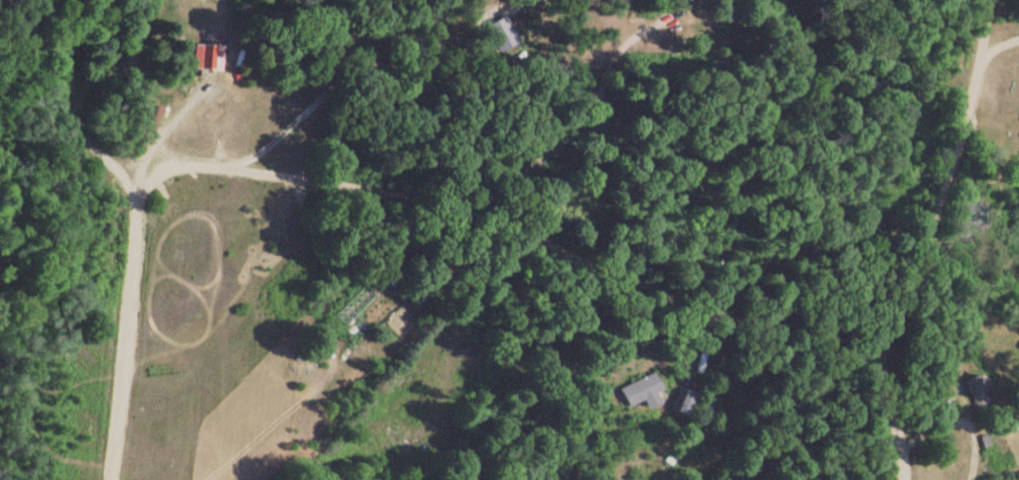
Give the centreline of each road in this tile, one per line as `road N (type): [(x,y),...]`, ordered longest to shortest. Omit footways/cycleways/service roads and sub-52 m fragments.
road 1 (residential): [(850,335),(450,184),(176,164),(149,178),(137,216),(106,385),(99,479)]
road 2 (residential): [(968,0),(912,199),(850,335),(877,417),(882,479)]
road 3 (residential): [(140,207),(135,188),(89,142),(0,10)]

